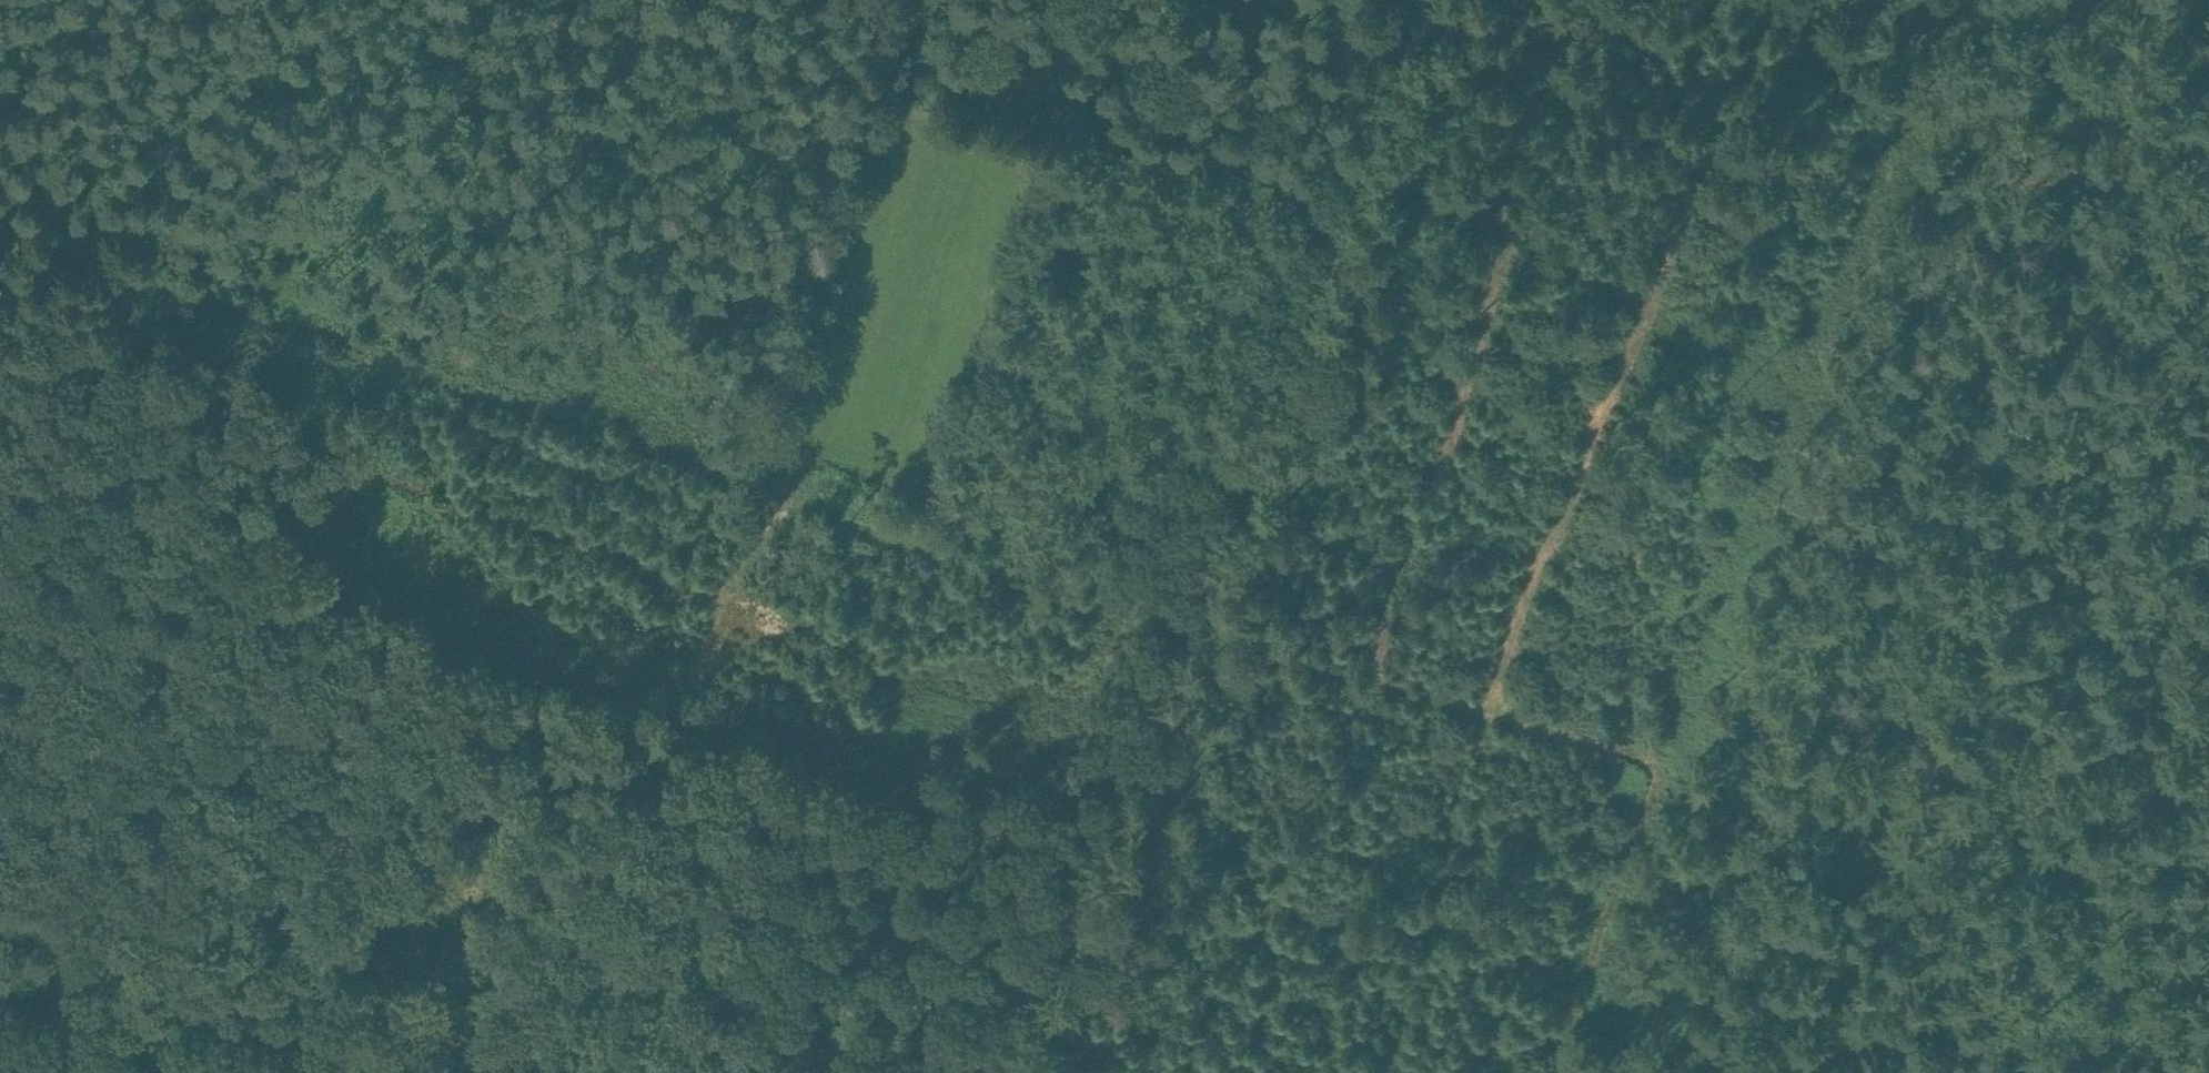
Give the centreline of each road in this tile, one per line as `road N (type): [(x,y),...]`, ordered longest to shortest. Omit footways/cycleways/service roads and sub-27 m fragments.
road 1 (track): [(1472,0),(1230,660),(1065,1072)]

